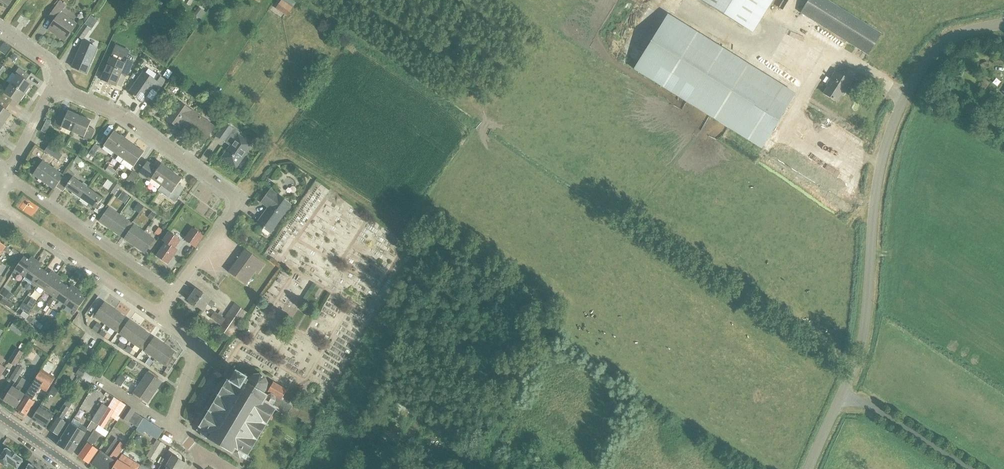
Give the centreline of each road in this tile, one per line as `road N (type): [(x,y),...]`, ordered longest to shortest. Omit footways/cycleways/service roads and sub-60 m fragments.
road 1 (unclassified): [(809,468),(863,335),(878,176),(902,100),(940,43),(1003,23)]
road 2 (residential): [(173,289),(239,200),(126,118),(56,81)]
road 3 (residential): [(173,289),(6,175)]
road 4 (residential): [(156,313),(0,205)]
road 5 (residential): [(177,427),(196,354),(191,339),(156,313)]

